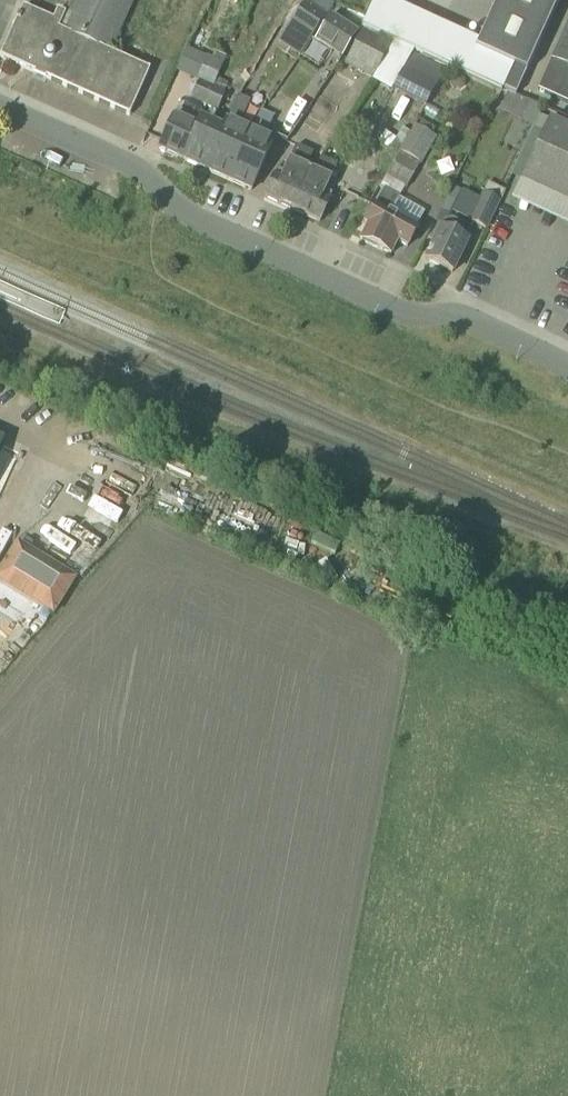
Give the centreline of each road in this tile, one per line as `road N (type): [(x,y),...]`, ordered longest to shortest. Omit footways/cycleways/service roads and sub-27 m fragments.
road 1 (unclassified): [(567,371),(467,315),(398,315),(191,222),(132,164),(0,106)]

